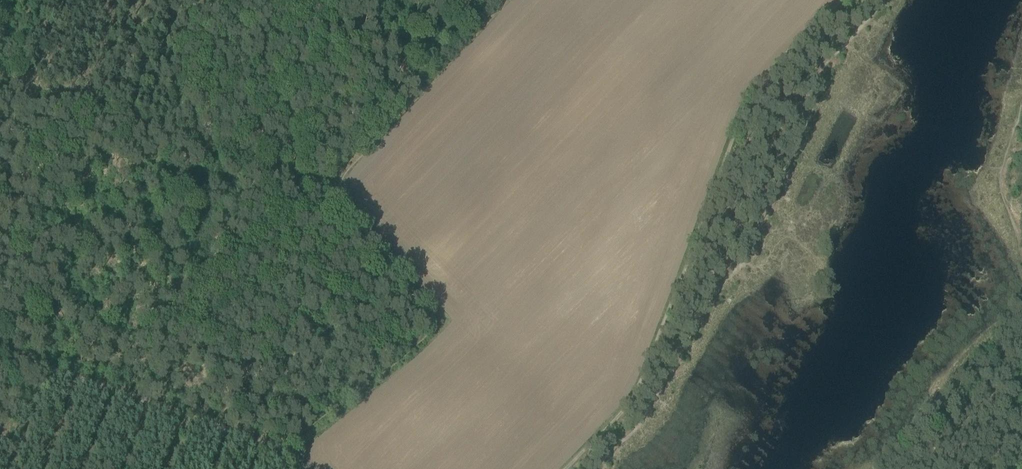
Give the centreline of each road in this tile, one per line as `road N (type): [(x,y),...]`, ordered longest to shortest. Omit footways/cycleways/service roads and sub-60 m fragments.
road 1 (track): [(841,0),(750,96),(631,402),(563,468)]
road 2 (track): [(0,352),(285,447)]

